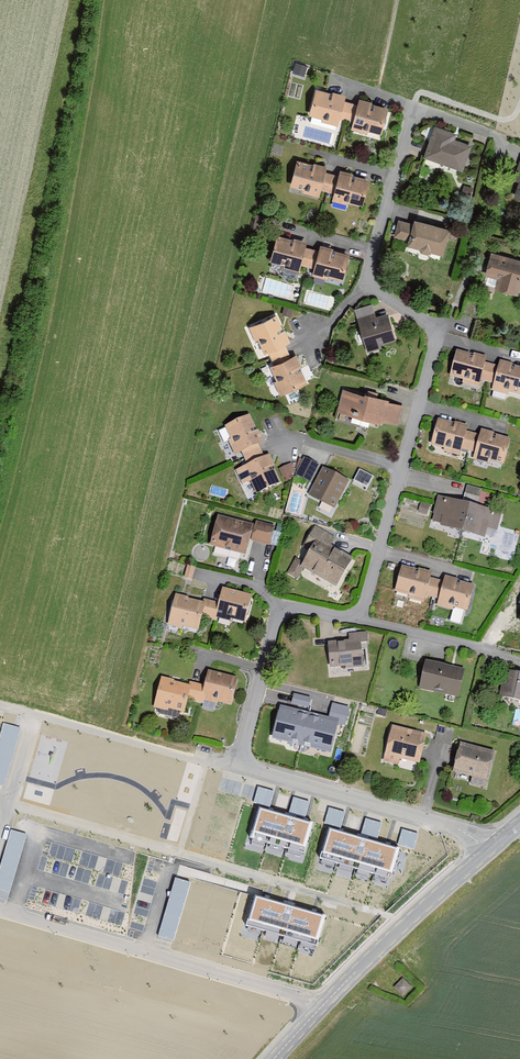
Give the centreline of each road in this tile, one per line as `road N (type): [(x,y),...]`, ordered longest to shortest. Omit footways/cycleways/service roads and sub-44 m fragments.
road 1 (residential): [(414,109),(368,276),(379,294),(424,319),(434,339),(365,602),(350,616),(288,609),(274,621),(244,768)]
road 2 (residential): [(324,1006),(0,909)]
road 3 (residential): [(244,768),(424,817),(492,847)]
road 4 (secondary): [(324,1006),(492,847)]

